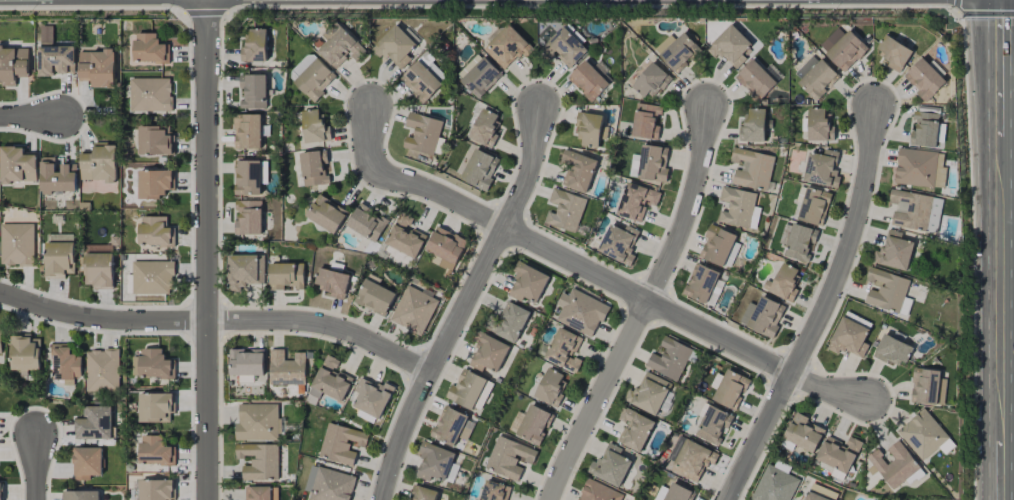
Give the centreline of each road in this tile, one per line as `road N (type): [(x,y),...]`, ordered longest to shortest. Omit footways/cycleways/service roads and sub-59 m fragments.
road 1 (residential): [(867,396),(828,392),(435,192),(381,176),(372,164),(372,113)]
road 2 (tertiary): [(206,0),(207,499)]
road 3 (residential): [(708,107),(700,181),(677,247),(551,499)]
road 4 (residential): [(538,106),(531,170),(399,443),(383,499)]
road 5 (residential): [(877,109),(865,203),(844,269),(728,499)]
road 6 (secondary): [(996,135),(1002,440)]
road 7 (residential): [(206,323),(323,325),(431,377)]
road 8 (residential): [(0,296),(76,319),(206,323)]
road 9 (secondary): [(994,0),(996,135)]

